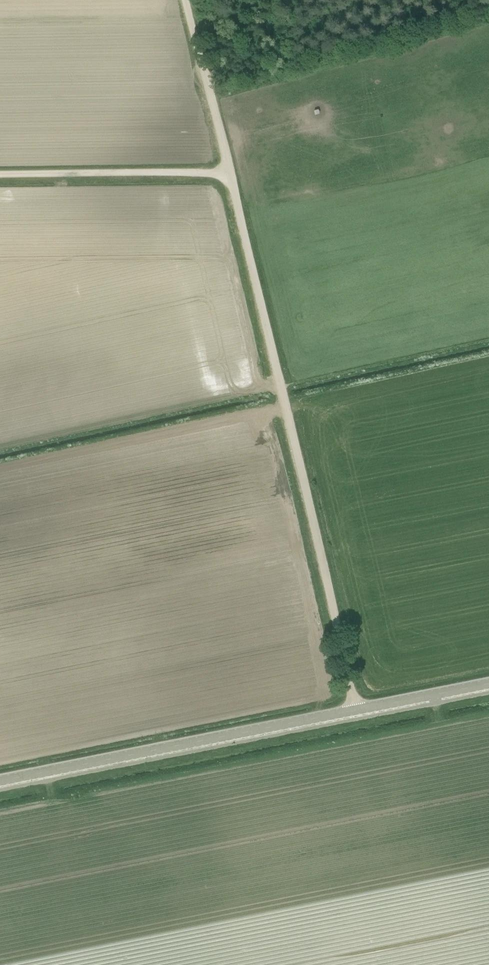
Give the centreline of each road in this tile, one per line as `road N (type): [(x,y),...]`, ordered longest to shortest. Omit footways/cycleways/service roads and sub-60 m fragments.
road 1 (track): [(357,710),(227,174)]
road 2 (tertiary): [(0,781),(488,684)]
road 3 (track): [(0,178),(227,174)]
road 4 (track): [(227,174),(187,0)]

